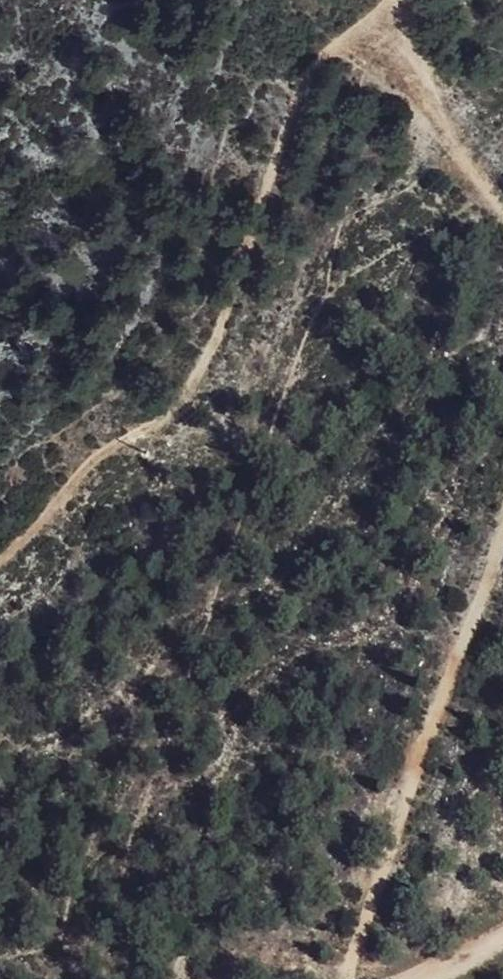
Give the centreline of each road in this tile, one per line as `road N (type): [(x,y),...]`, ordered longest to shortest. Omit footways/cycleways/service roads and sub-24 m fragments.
road 1 (track): [(0,557),(175,383),(222,317),(309,60),(382,0)]
road 2 (track): [(502,532),(418,730),(335,978)]
road 3 (track): [(367,9),(502,199)]

